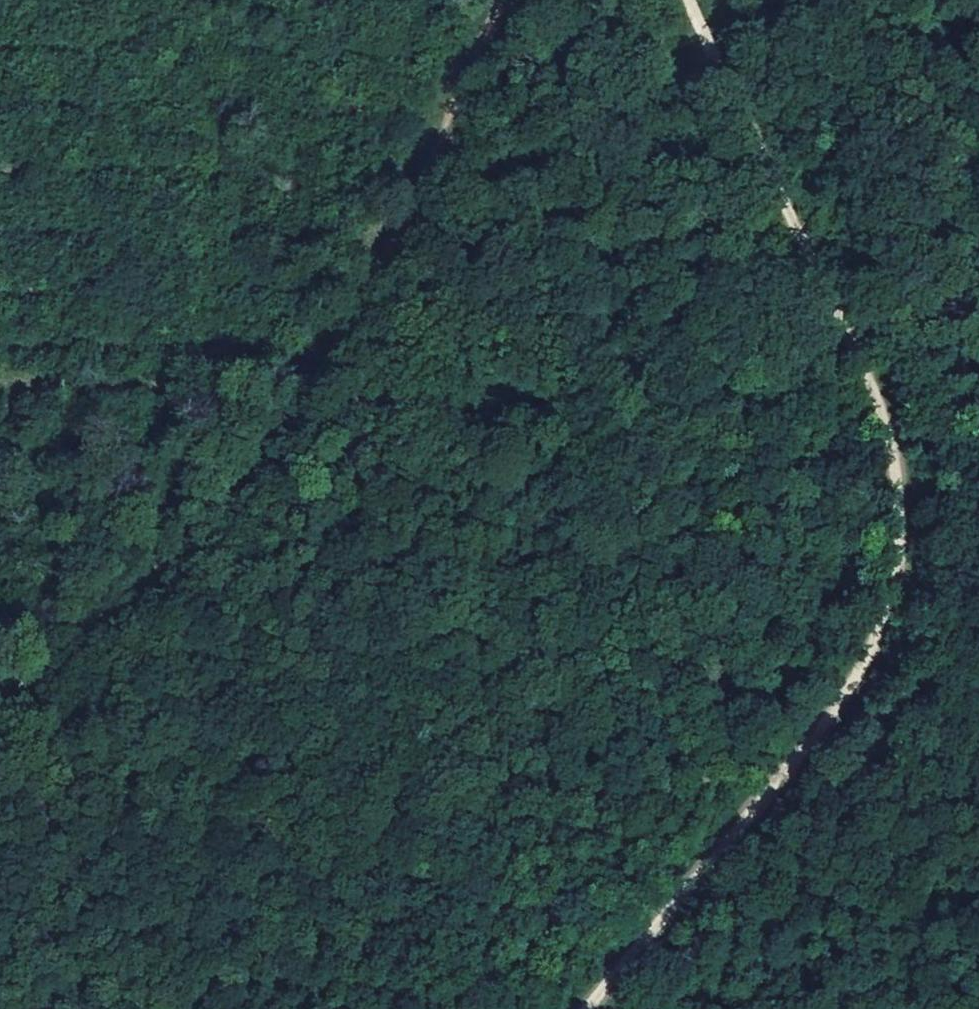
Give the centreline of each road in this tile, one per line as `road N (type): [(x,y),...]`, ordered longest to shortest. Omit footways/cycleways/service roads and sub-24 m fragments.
road 1 (track): [(593,1008),(896,639),(907,572),(909,512),(763,122),(702,0)]
road 2 (track): [(122,1008),(909,512)]
road 3 (track): [(0,710),(31,672),(214,516),(295,402),(494,0)]
road 4 (track): [(295,402),(978,441)]

